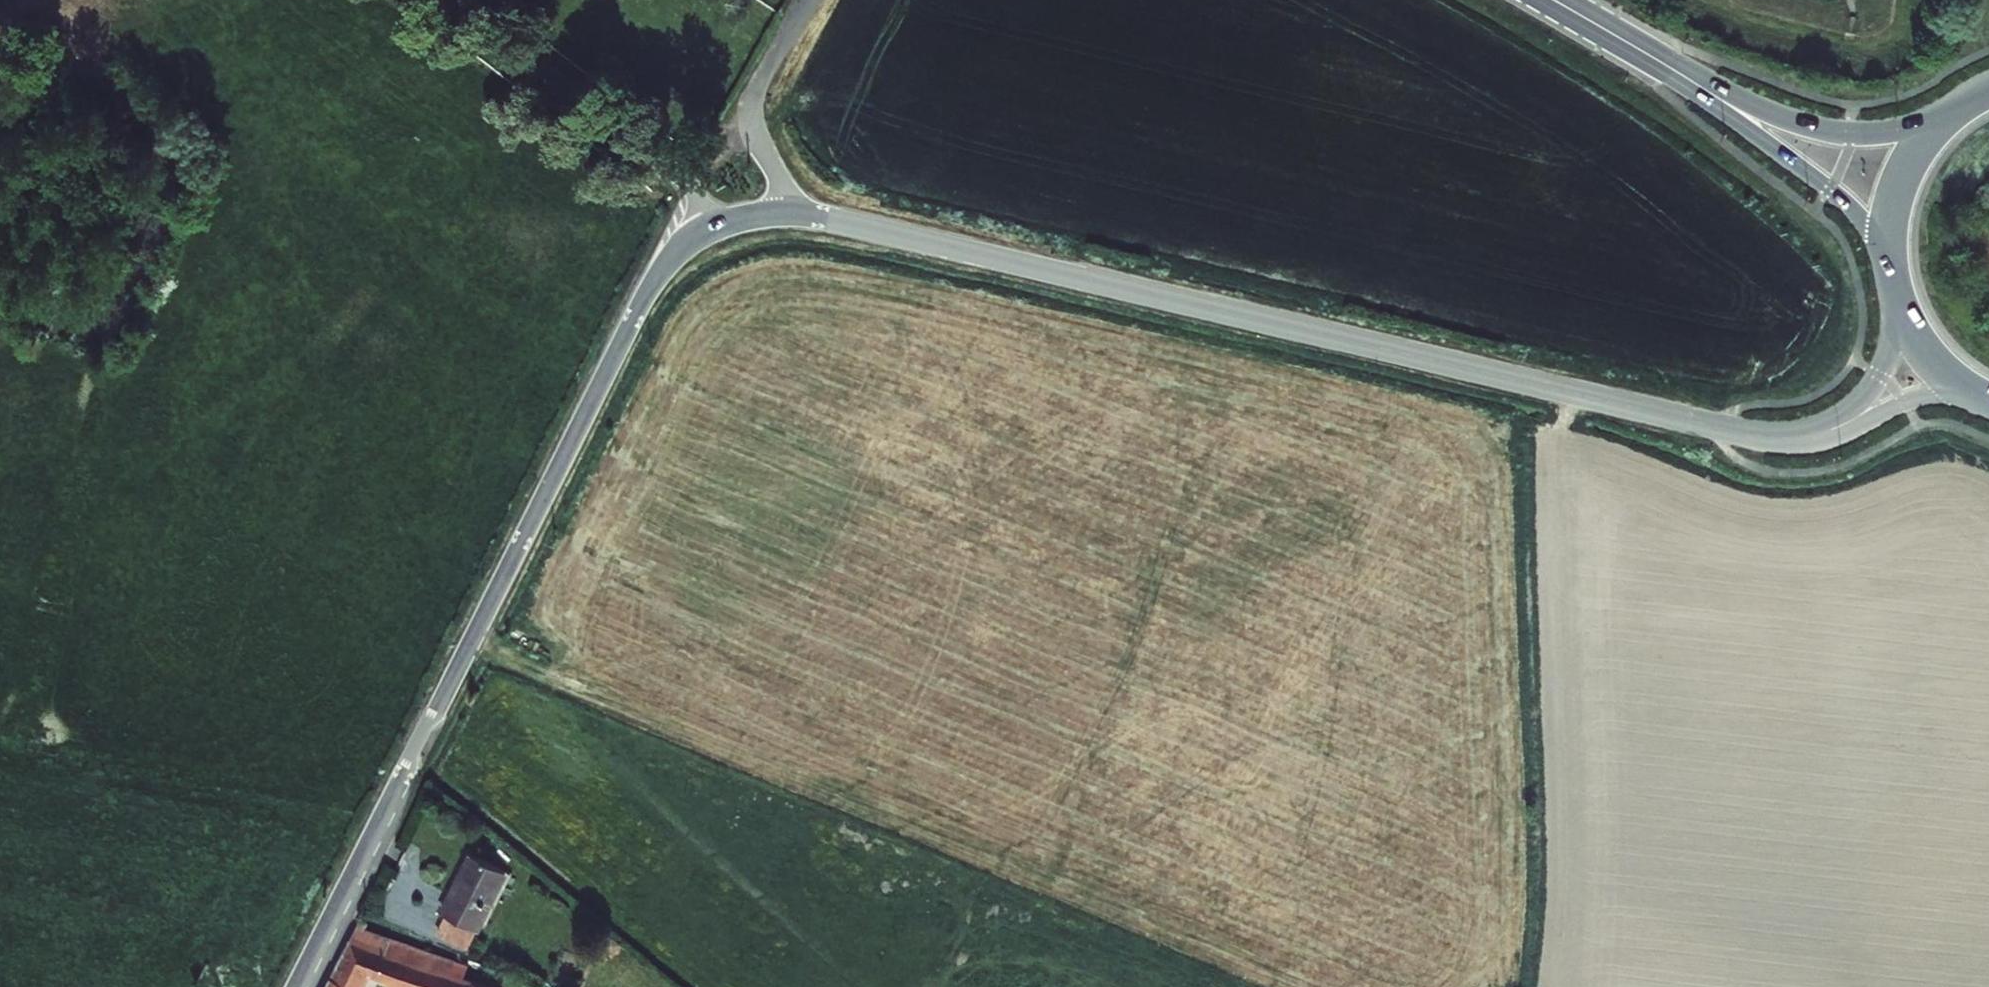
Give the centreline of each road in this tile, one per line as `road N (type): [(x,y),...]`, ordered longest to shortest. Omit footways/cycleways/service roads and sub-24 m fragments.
road 1 (unclassified): [(784,210),(1758,436),(1827,432)]
road 2 (unclassified): [(296,986),(650,283),(684,242),(714,224)]
road 3 (residential): [(714,224),(679,174),(448,0)]
road 4 (primary): [(1697,84),(1846,204),(1888,262)]
road 5 (primary): [(1942,120),(1883,131),(1832,129),(1697,84)]
road 6 (unclassified): [(784,210),(757,138),(754,99),(806,0)]
road 7 (primary): [(1555,0),(1697,84)]
road 8 (primary): [(1942,120),(1901,179),(1888,262)]
road 9 (unclassified): [(1827,432),(1926,396),(1973,395)]
road 10 (unclassified): [(1898,306),(1879,375),(1827,432)]

